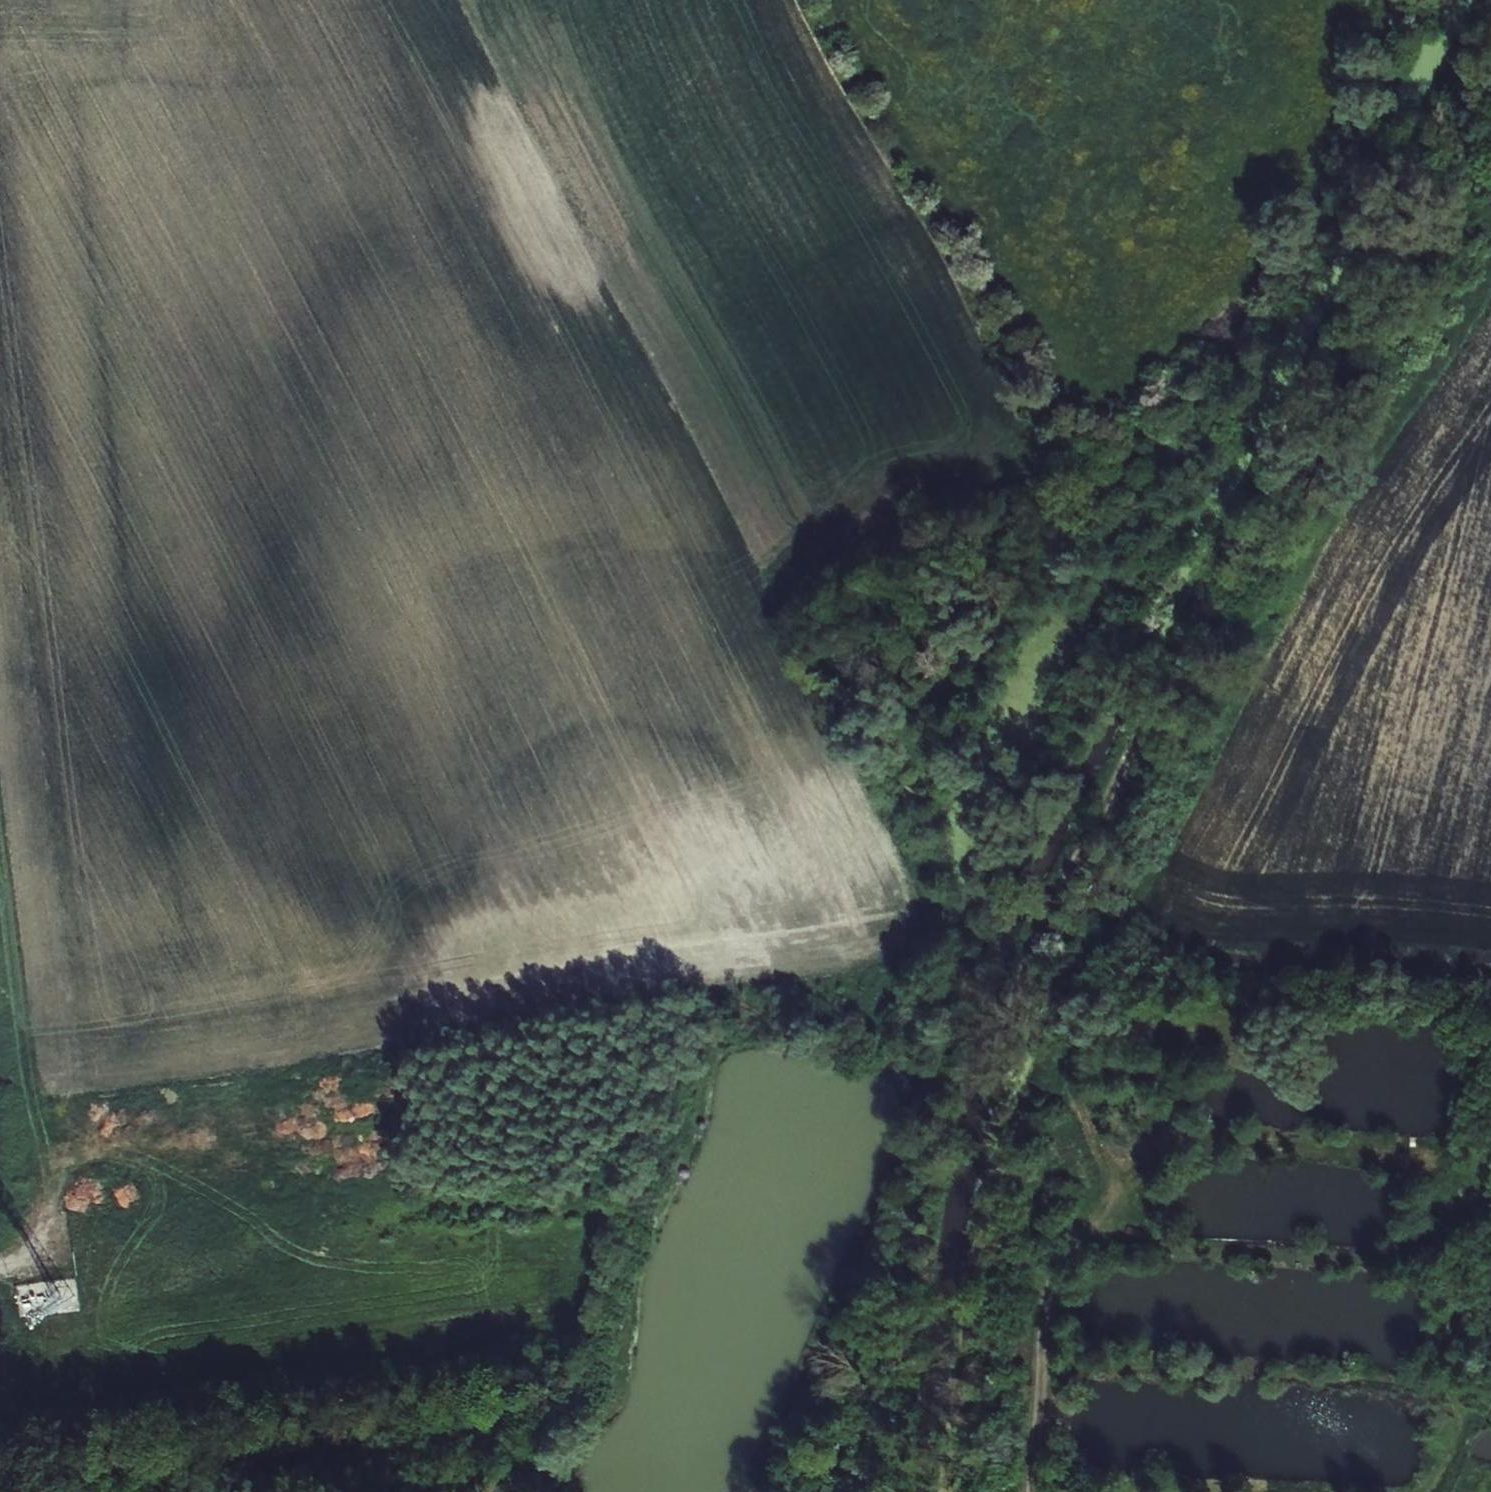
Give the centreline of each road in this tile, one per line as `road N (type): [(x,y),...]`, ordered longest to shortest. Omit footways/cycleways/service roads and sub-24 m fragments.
road 1 (track): [(1483,0),(1299,378),(1234,536),(1041,909),(994,1093),(943,1491)]
road 2 (track): [(1028,1491),(1047,1295)]

